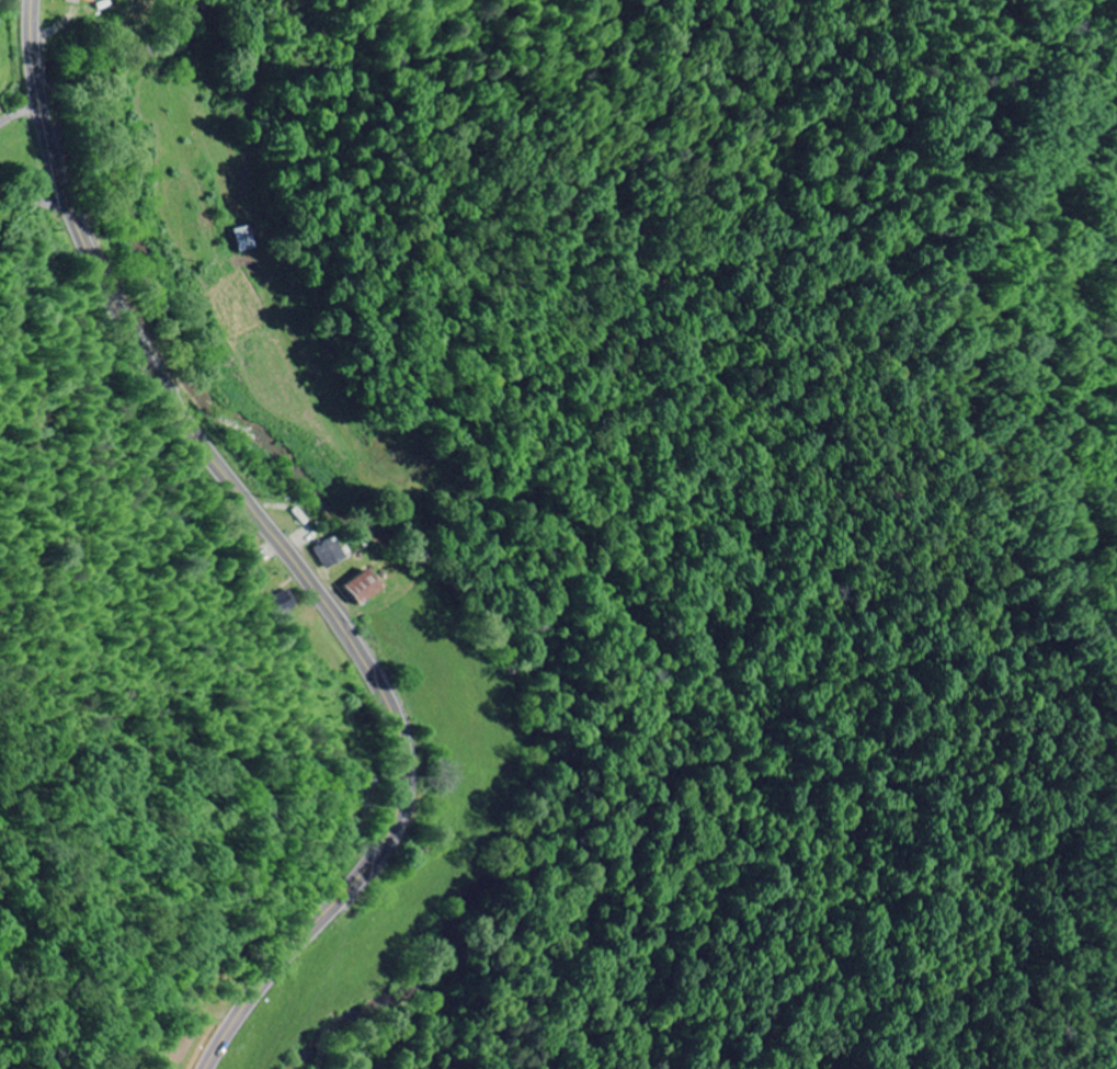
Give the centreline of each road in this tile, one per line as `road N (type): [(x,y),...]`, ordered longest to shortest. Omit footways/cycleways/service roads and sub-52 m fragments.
road 1 (secondary): [(207,1068),(263,982),(377,855),(394,826),(404,764),(373,672),(204,442),(117,305),(52,152),(34,65),(35,0)]

